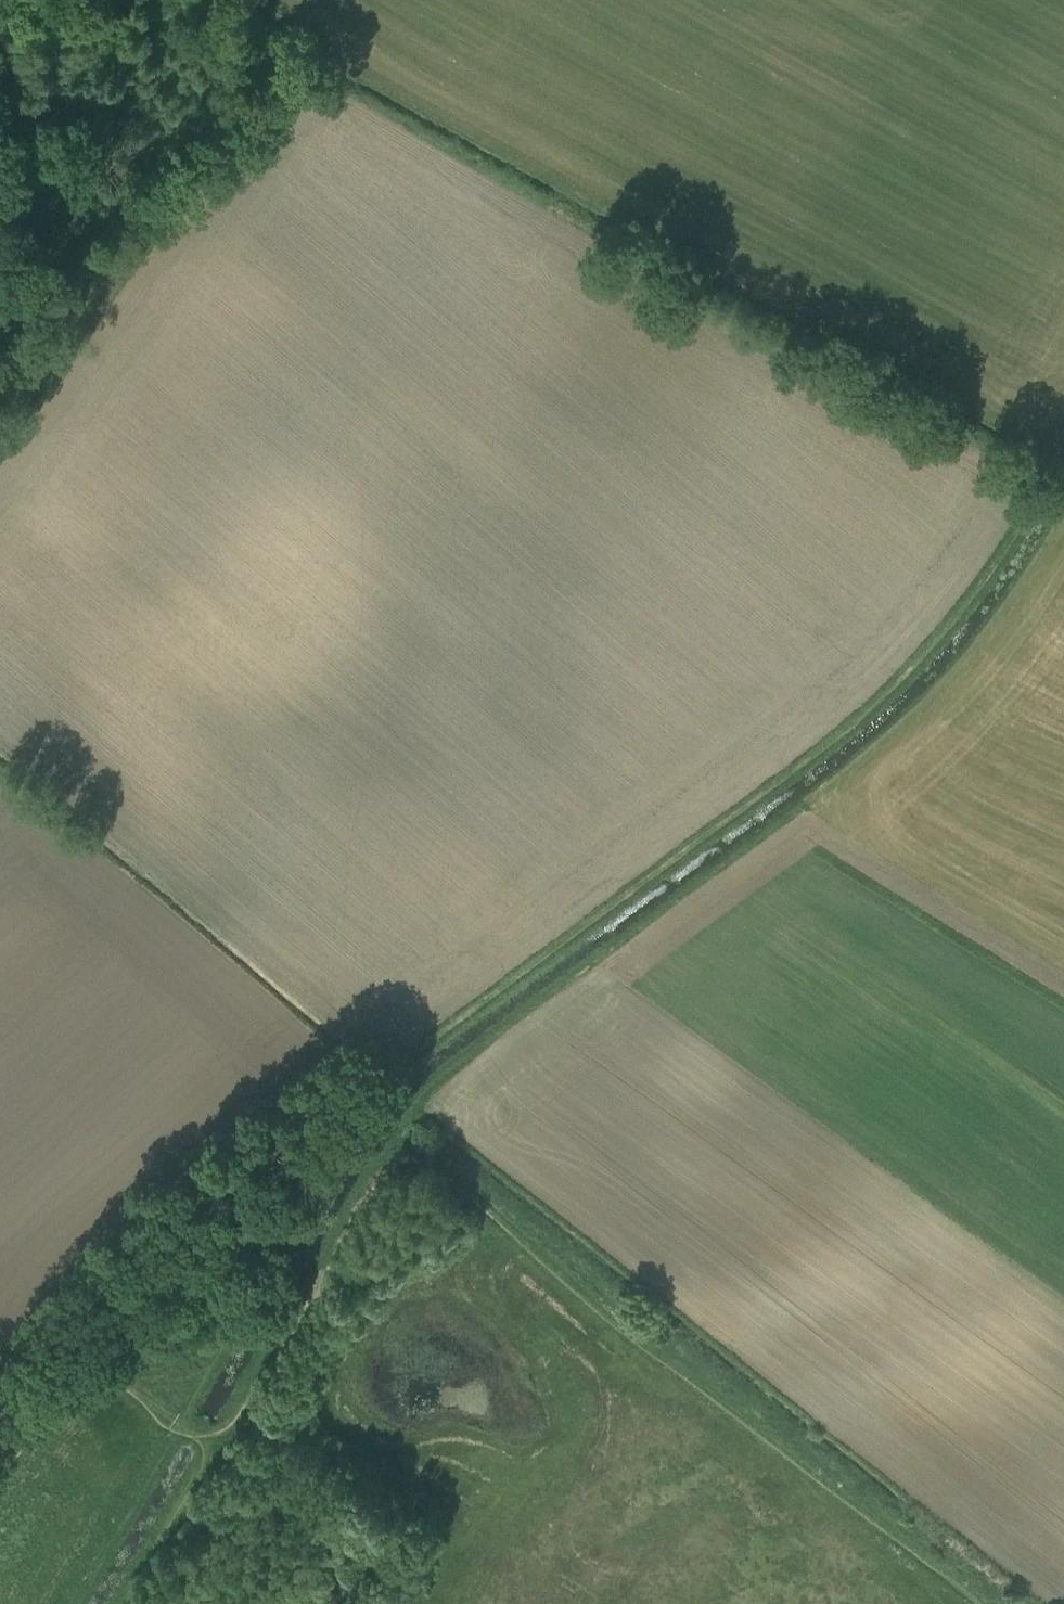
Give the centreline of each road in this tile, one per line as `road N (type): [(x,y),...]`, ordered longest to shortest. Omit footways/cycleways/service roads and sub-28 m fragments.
road 1 (track): [(180,1415),(118,1382),(78,1384),(0,1470)]
road 2 (track): [(180,1415),(74,1603)]

